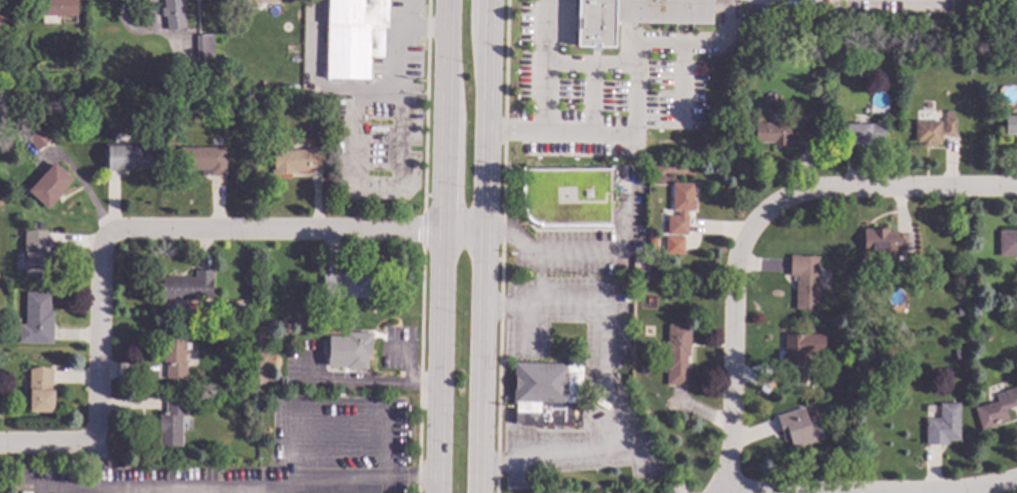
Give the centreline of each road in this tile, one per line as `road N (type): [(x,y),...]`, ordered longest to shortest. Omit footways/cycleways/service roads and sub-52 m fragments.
road 1 (residential): [(1016,187),(813,189),(787,196),(740,228),(723,263),(738,377),(722,486)]
road 2 (primary): [(480,492),(490,0)]
road 3 (residential): [(485,233),(107,233)]
road 4 (primary): [(440,232),(436,492)]
road 5 (primary): [(447,0),(440,232)]
road 6 (residential): [(107,233),(100,246),(92,434)]

